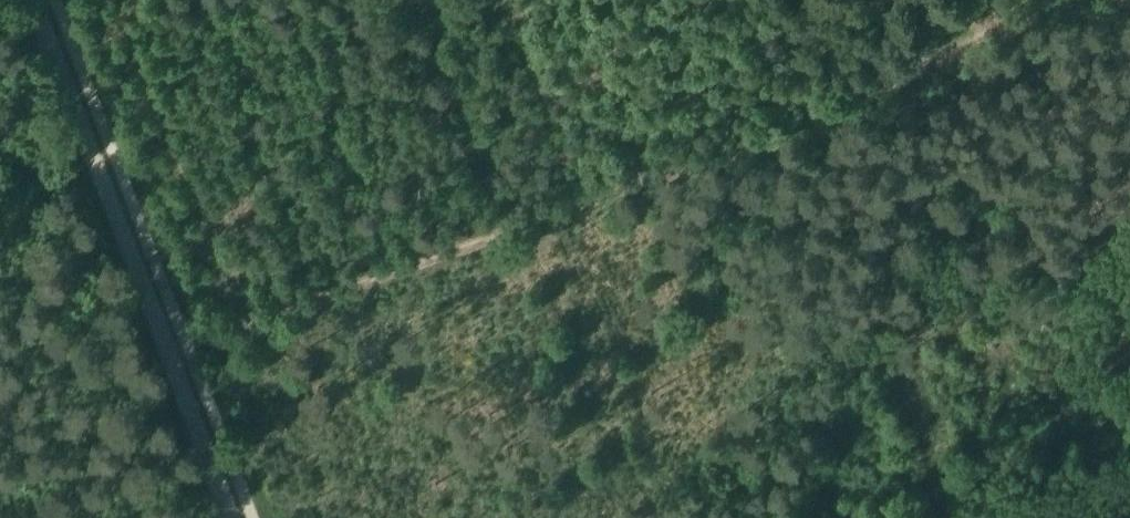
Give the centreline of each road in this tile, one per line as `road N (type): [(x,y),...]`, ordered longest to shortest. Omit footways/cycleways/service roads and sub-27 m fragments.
road 1 (track): [(169,352),(983,27)]
road 2 (track): [(35,0),(169,352)]
road 3 (track): [(169,352),(230,517)]

